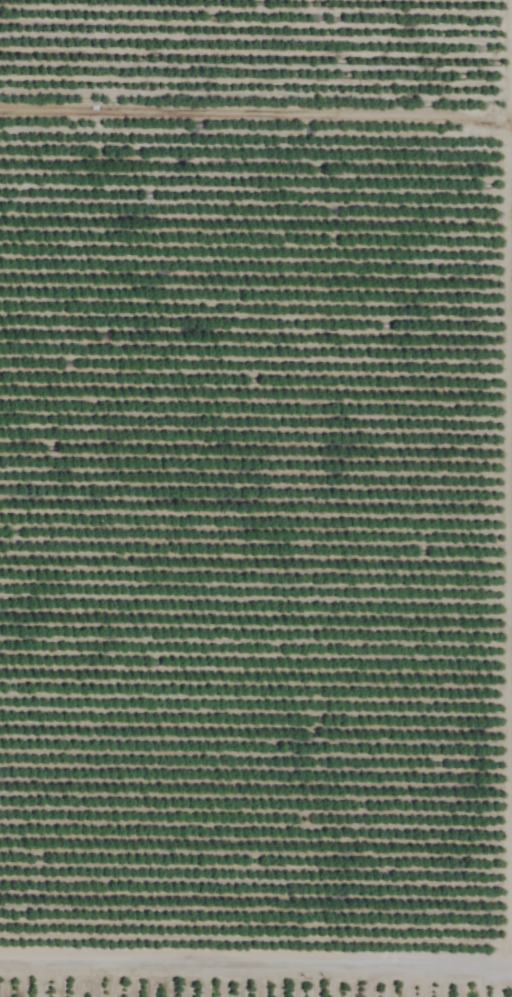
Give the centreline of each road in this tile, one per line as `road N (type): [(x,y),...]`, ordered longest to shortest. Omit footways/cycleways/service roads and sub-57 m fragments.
road 1 (track): [(0,114),(511,120)]
road 2 (residential): [(0,956),(511,962)]

